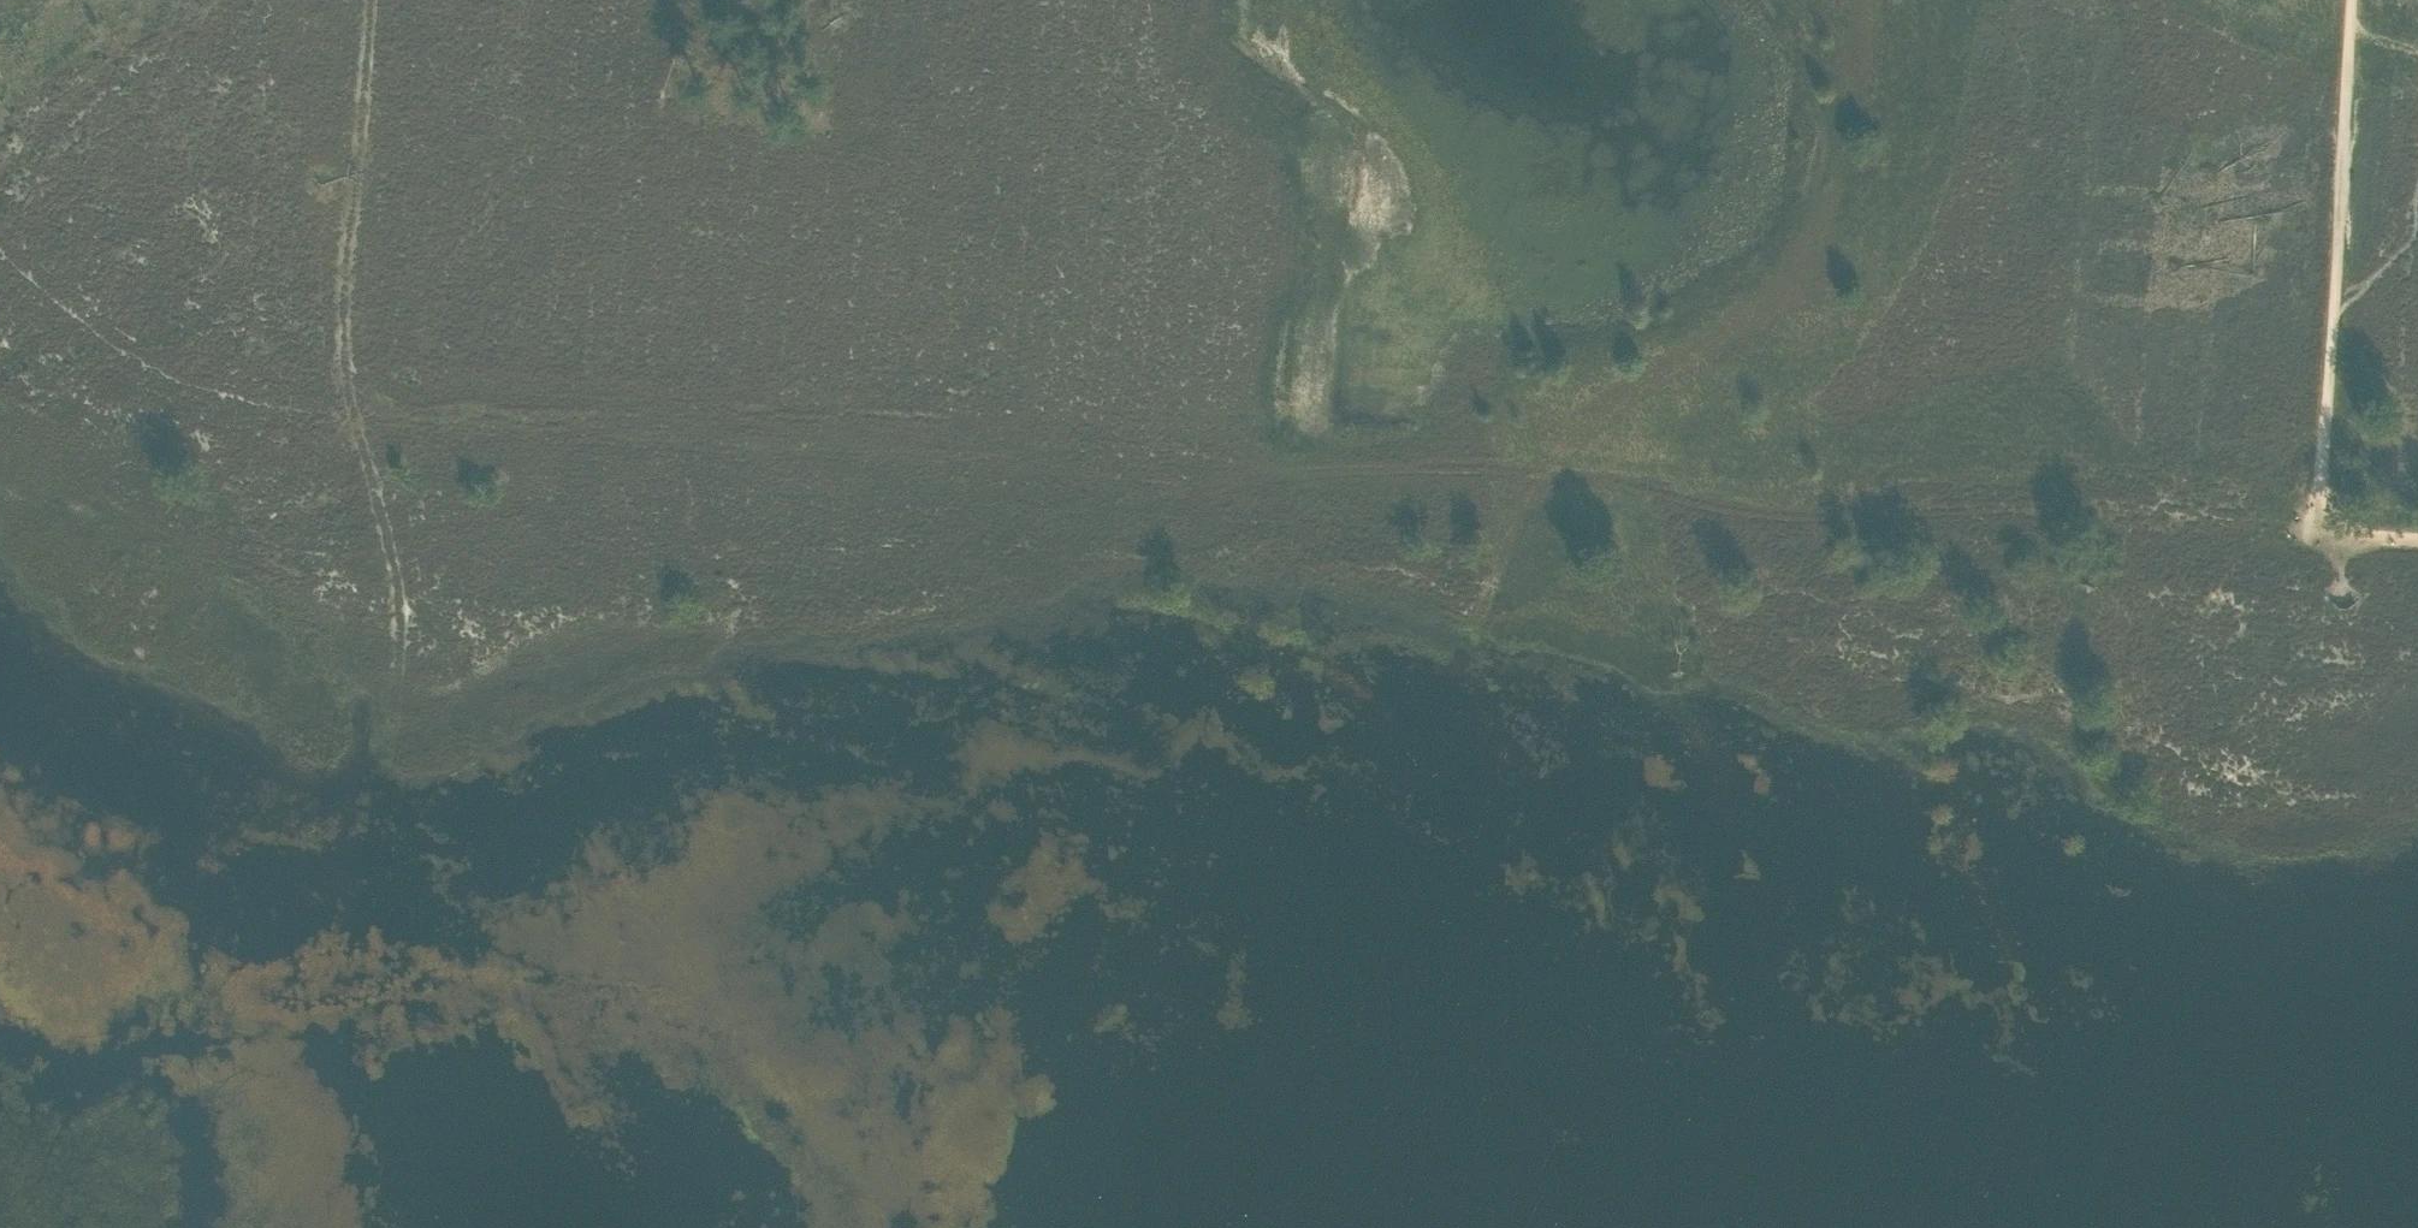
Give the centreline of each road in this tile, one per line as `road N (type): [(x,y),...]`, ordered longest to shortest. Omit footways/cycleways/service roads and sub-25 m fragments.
road 1 (track): [(2417,546),(2320,539),(2362,0)]

